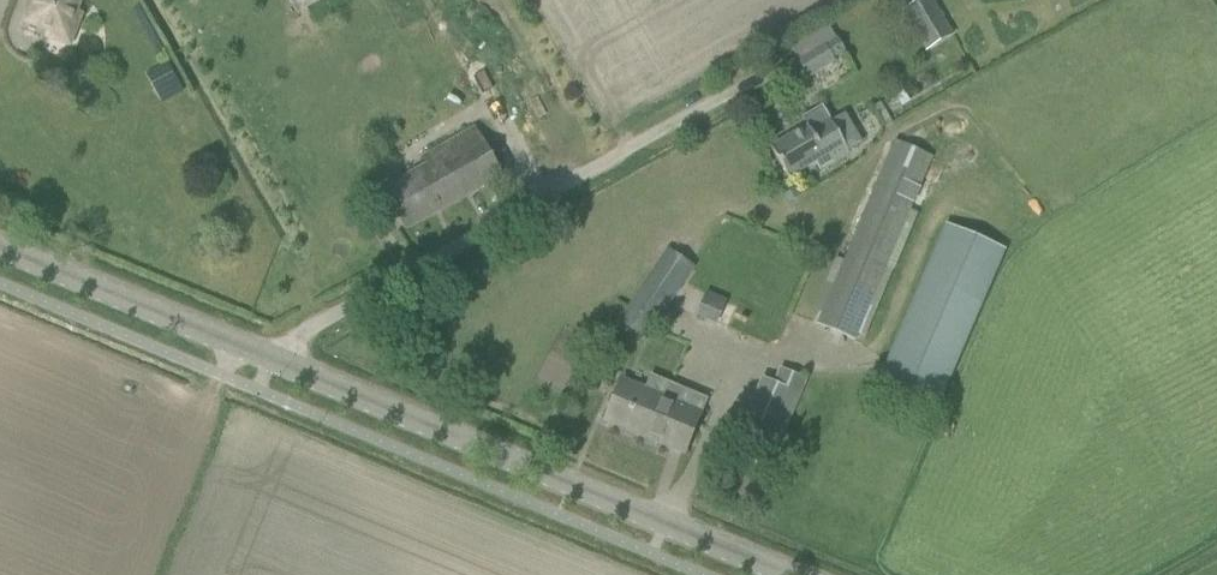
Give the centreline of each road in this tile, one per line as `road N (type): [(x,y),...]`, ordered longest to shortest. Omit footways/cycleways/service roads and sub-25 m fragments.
road 1 (unclassified): [(272,364),(293,338),(776,77)]
road 2 (tertiary): [(791,574),(272,364)]
road 3 (tertiary): [(272,364),(0,249)]

